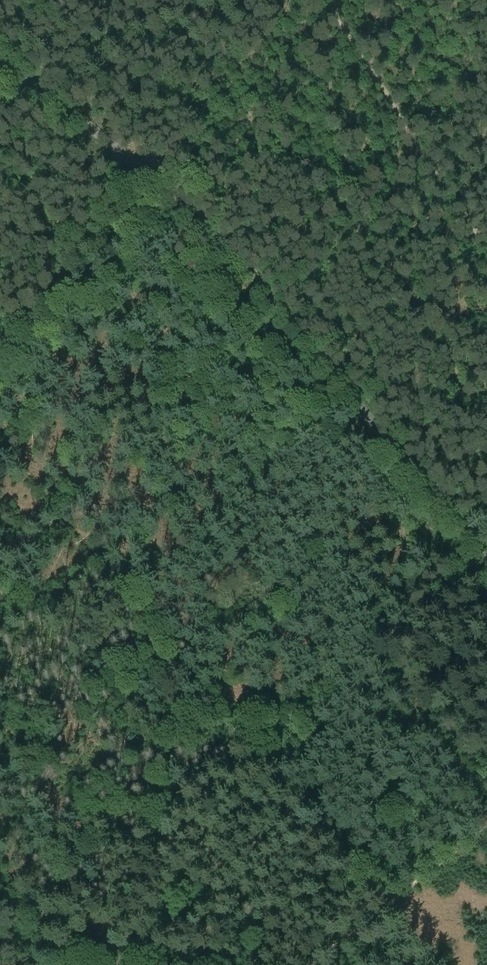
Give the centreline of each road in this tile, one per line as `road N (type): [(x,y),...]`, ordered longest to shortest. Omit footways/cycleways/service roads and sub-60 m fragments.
road 1 (tertiary): [(486,562),(199,225),(135,163),(0,64)]
road 2 (track): [(137,0),(162,83),(159,117),(144,155),(0,360)]
road 3 (track): [(301,964),(486,823)]

